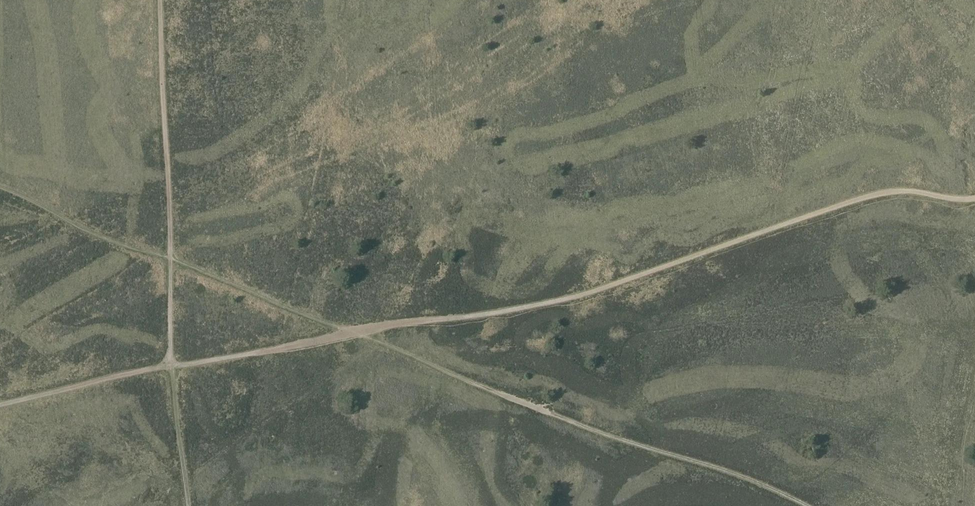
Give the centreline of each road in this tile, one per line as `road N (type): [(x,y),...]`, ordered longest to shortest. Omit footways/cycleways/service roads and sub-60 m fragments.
road 1 (track): [(352,331),(580,295),(872,195),(974,197)]
road 2 (track): [(802,505),(758,483),(562,419),(352,331)]
road 3 (track): [(168,262),(352,331)]
road 4 (track): [(352,331),(171,365)]
road 5 (track): [(171,365),(0,404)]

